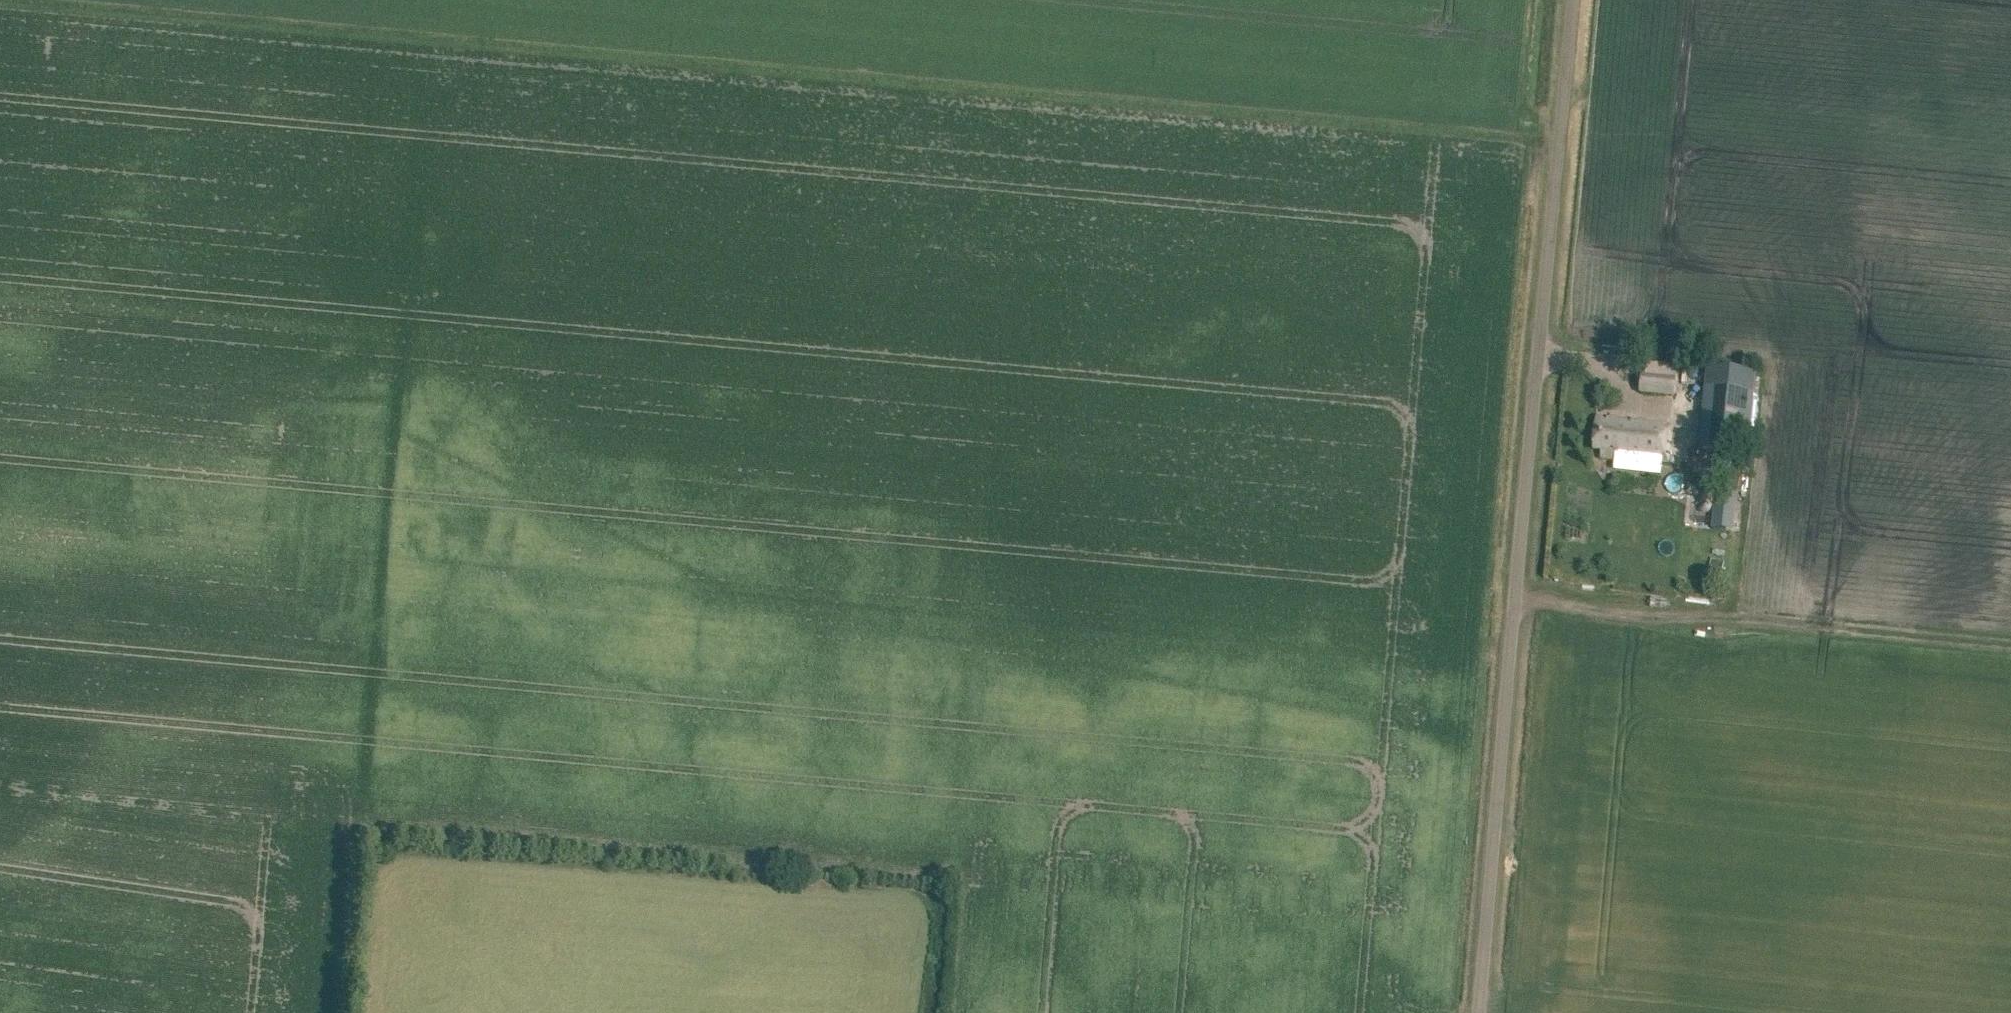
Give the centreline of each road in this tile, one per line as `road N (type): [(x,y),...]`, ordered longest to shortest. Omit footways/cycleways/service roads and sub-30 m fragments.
road 1 (unclassified): [(1478,1012),(1572,0)]
road 2 (track): [(1515,599),(1626,616),(1750,617),(2010,644)]

